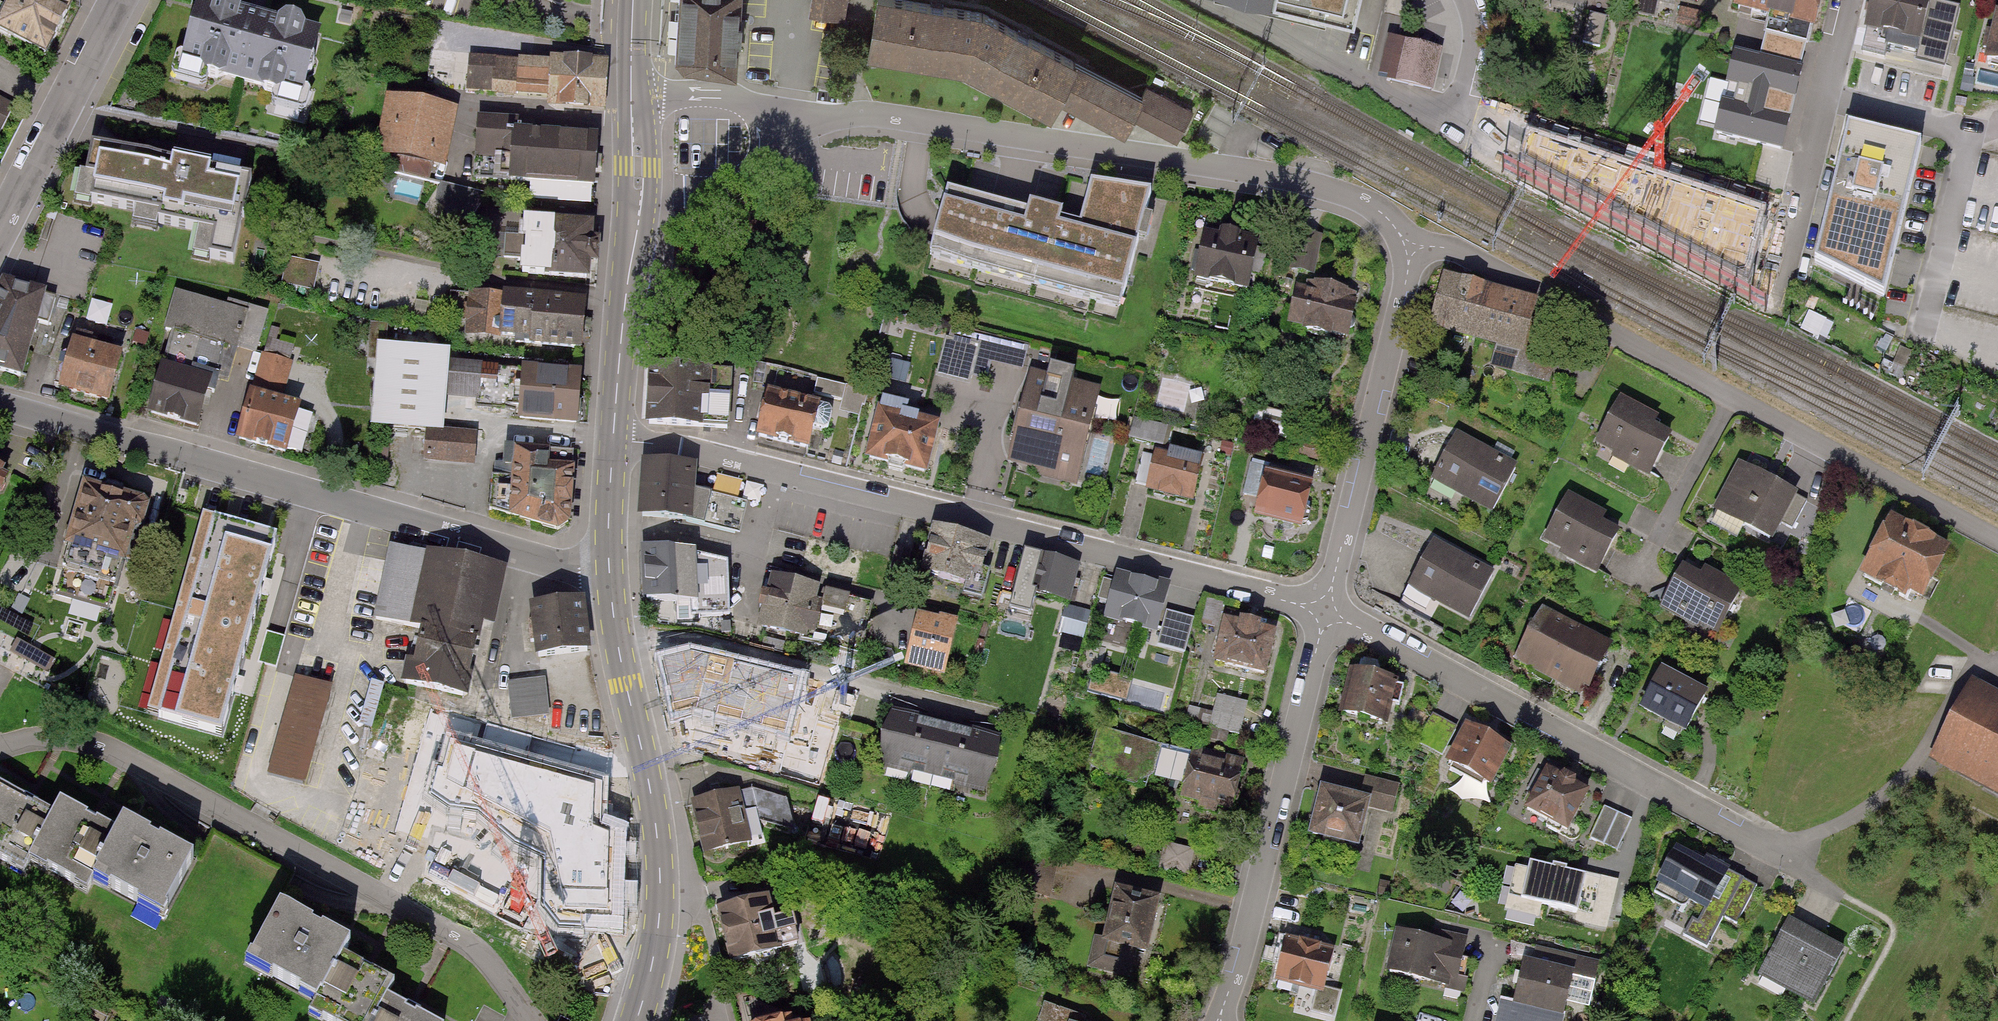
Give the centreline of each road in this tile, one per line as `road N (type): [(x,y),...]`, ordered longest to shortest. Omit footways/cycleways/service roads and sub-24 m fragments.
road 1 (residential): [(613,441),(686,449),(1326,612)]
road 2 (residential): [(1997,543),(1475,259),(1442,247),(1411,249)]
road 3 (residential): [(1411,249),(1373,205),(1284,177),(889,119),(788,119)]
road 4 (residential): [(0,405),(580,570),(609,569)]
road 5 (residential): [(535,1020),(461,936),(110,747),(49,736),(0,750)]
road 6 (residential): [(1326,612),(1784,854)]
road 7 (tertiary): [(636,1020),(656,949),(661,879),(609,569)]
road 8 (residential): [(1326,612),(1220,1020)]
road 9 (residential): [(1411,249),(1326,612)]
road 10 (residential): [(1848,0),(1770,302)]
road 11 (track): [(1784,854),(1864,814),(1913,772),(1966,690),(1997,679)]
road 12 (residential): [(0,232),(120,0)]
road 13 (tertiary): [(613,441),(637,201)]
road 14 (residential): [(637,201),(712,191),(751,174),(788,119)]
road 15 (residential): [(788,119),(708,95),(631,94)]
road 16 (tertiary): [(609,569),(613,441)]

